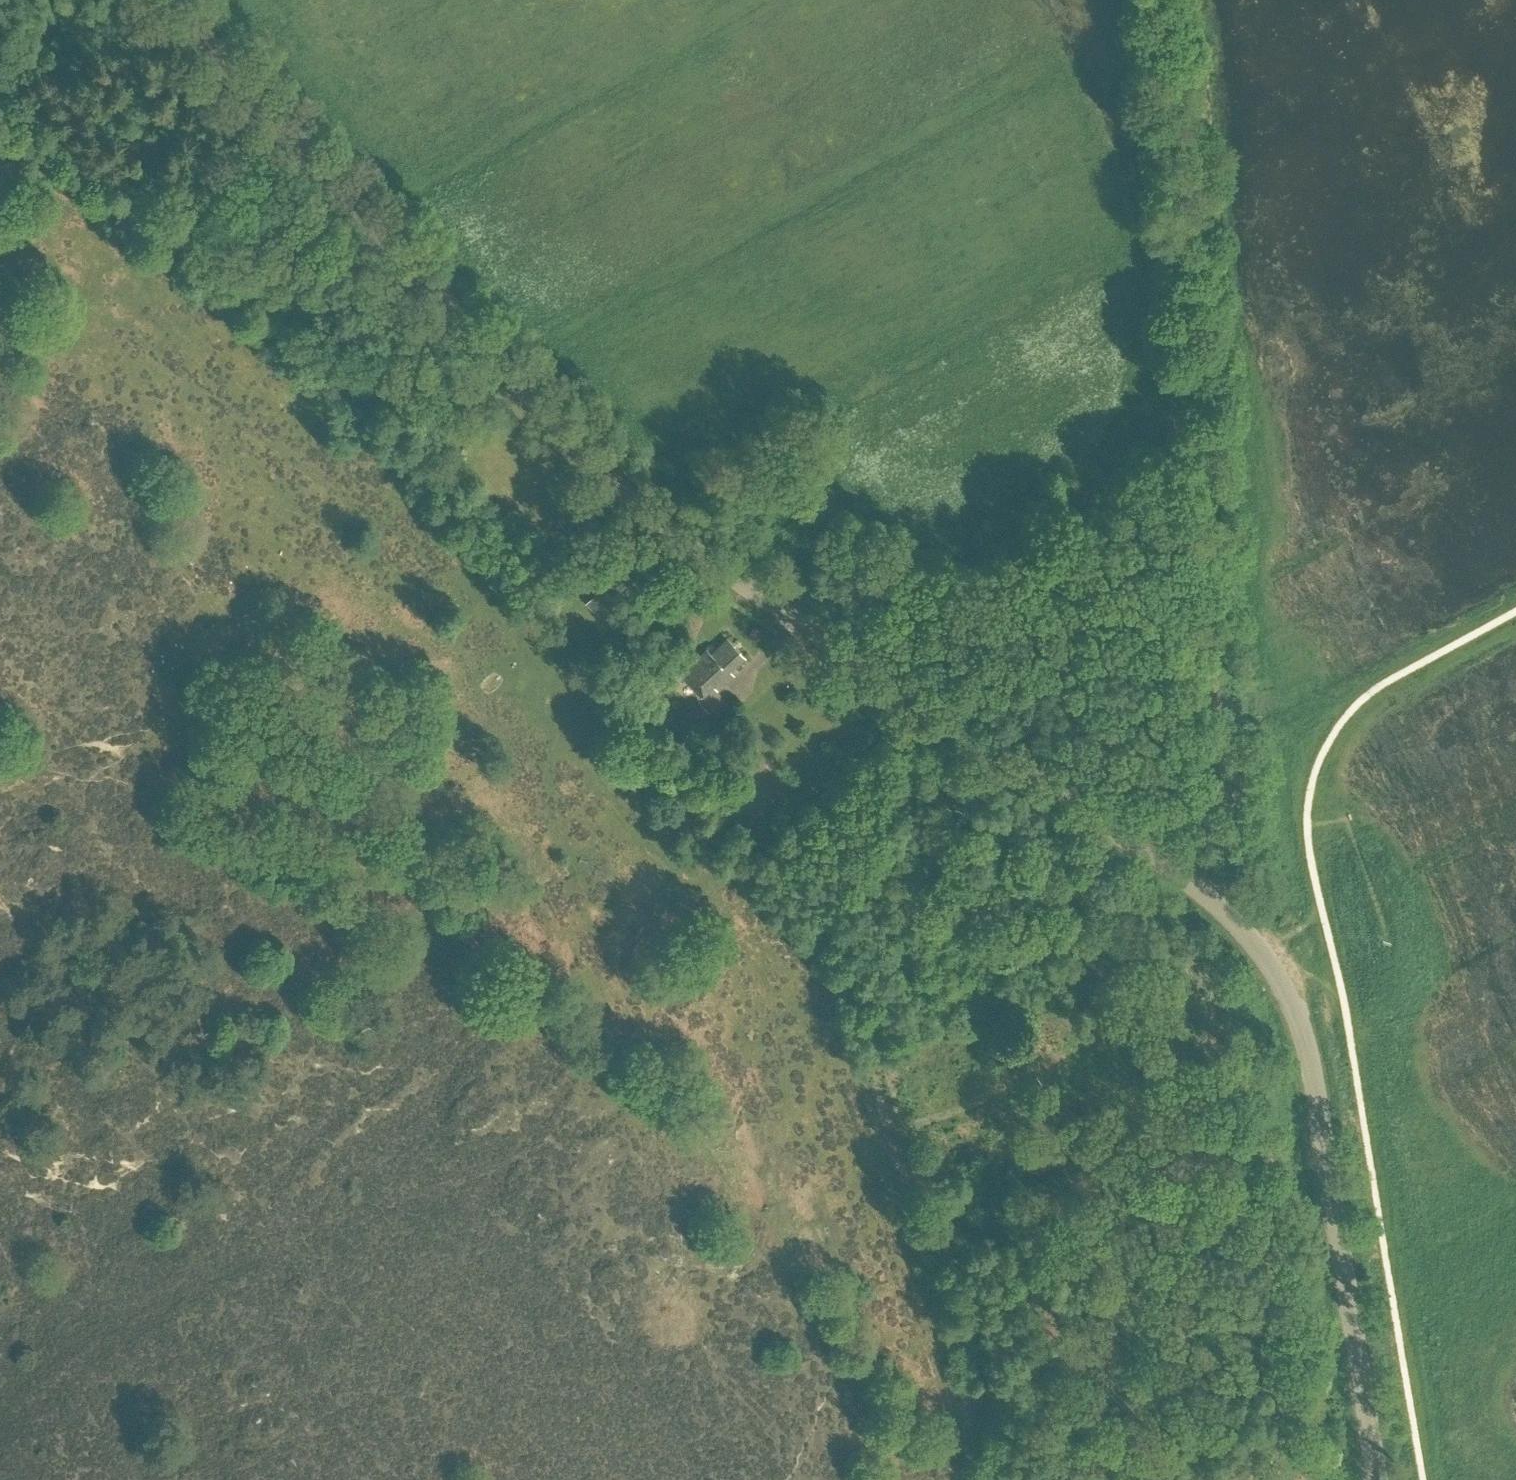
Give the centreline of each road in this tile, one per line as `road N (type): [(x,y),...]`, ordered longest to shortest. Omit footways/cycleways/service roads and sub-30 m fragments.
road 1 (tertiary): [(1377,1479),(1313,1074),(1285,987),(1244,929),(1060,794),(669,530),(591,461),(168,0)]

